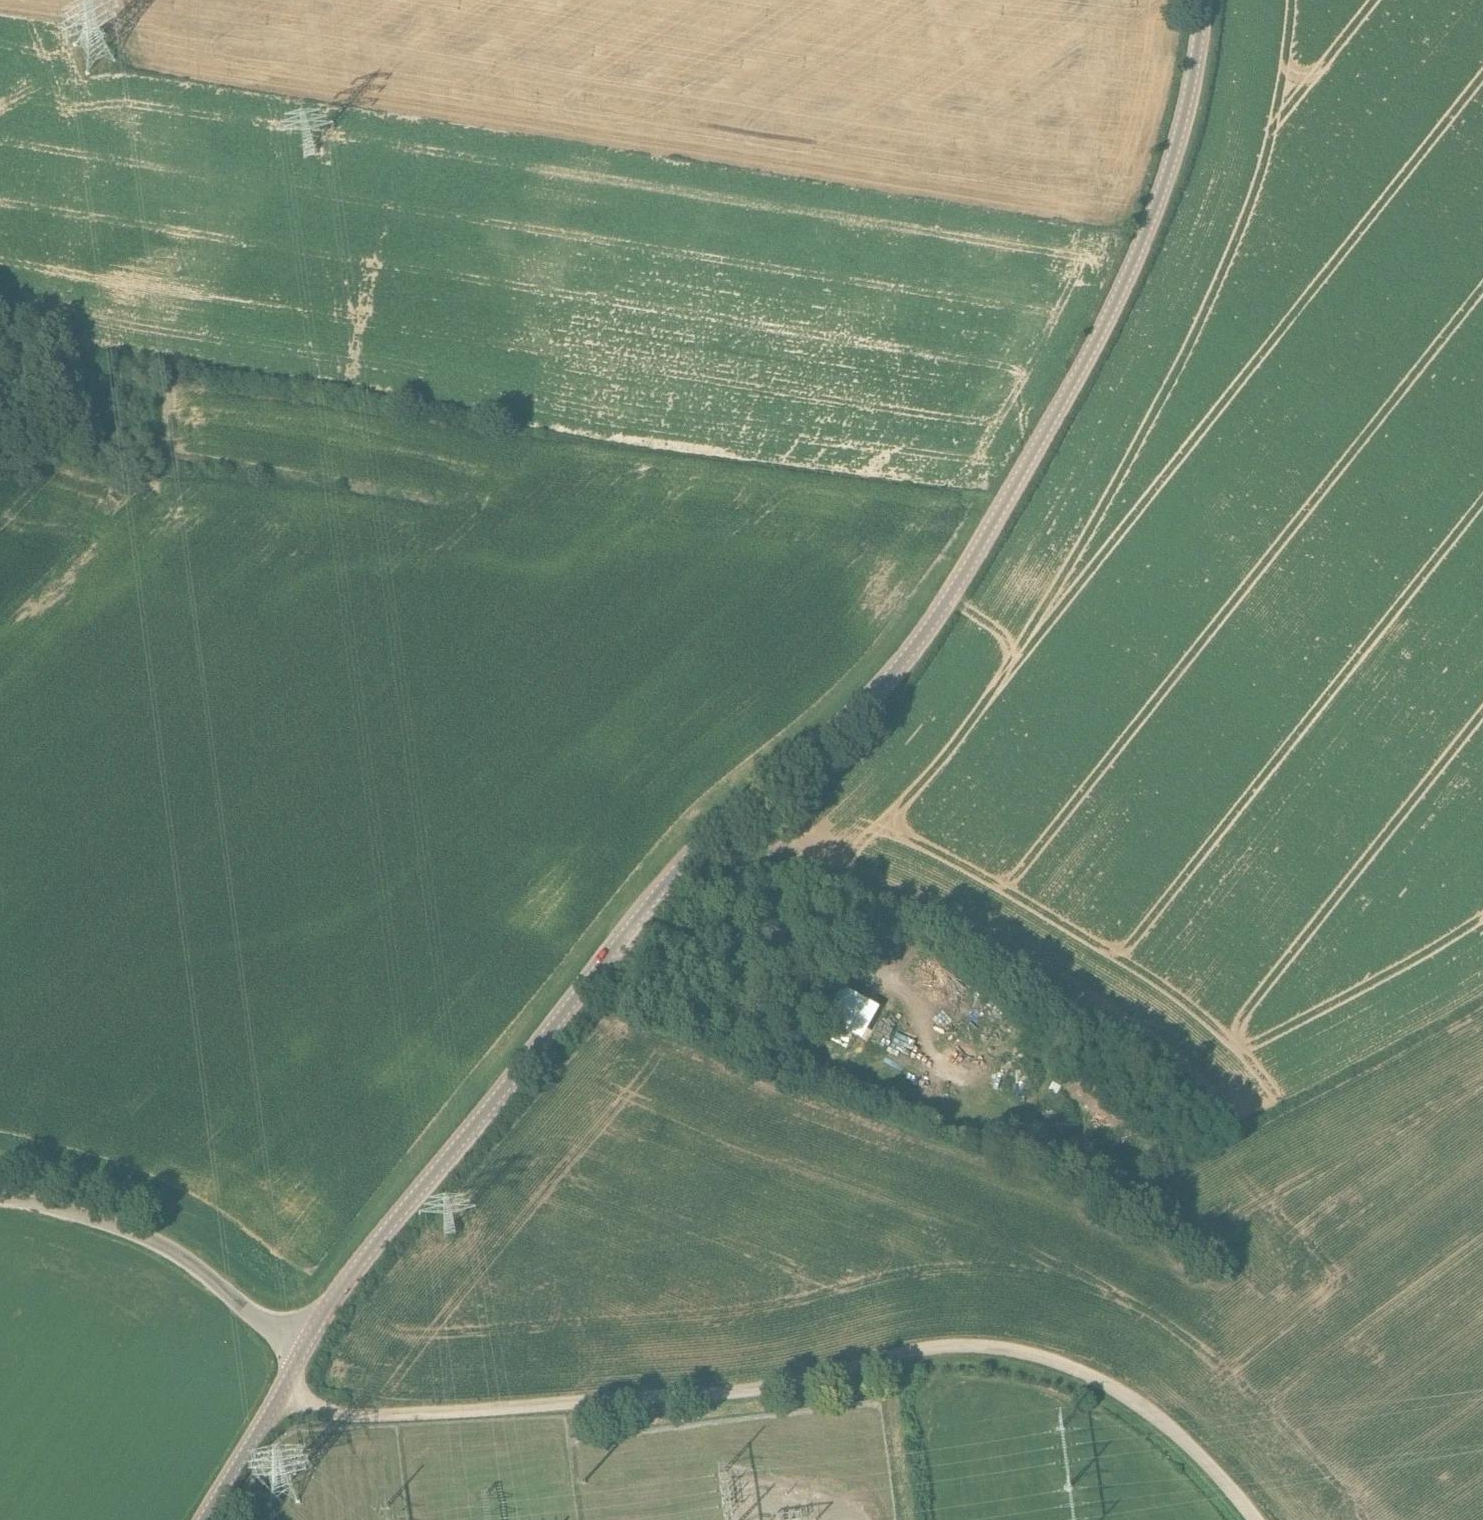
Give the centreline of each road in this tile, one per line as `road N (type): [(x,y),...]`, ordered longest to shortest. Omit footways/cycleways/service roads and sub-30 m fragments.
road 1 (tertiary): [(305,1350),(352,1274),(655,896),(726,820),(868,700),(936,617),(1119,293),(1180,131),(1202,0)]
road 2 (track): [(279,1397),(355,1414),(463,1410),(760,1386),(921,1350),(993,1348),(1062,1365),(1123,1395),(1201,1459),(1252,1519)]
road 3 (unclassified): [(305,1350),(171,1248),(80,1215),(0,1199)]
road 4 (tertiary): [(203,1519),(305,1350)]

